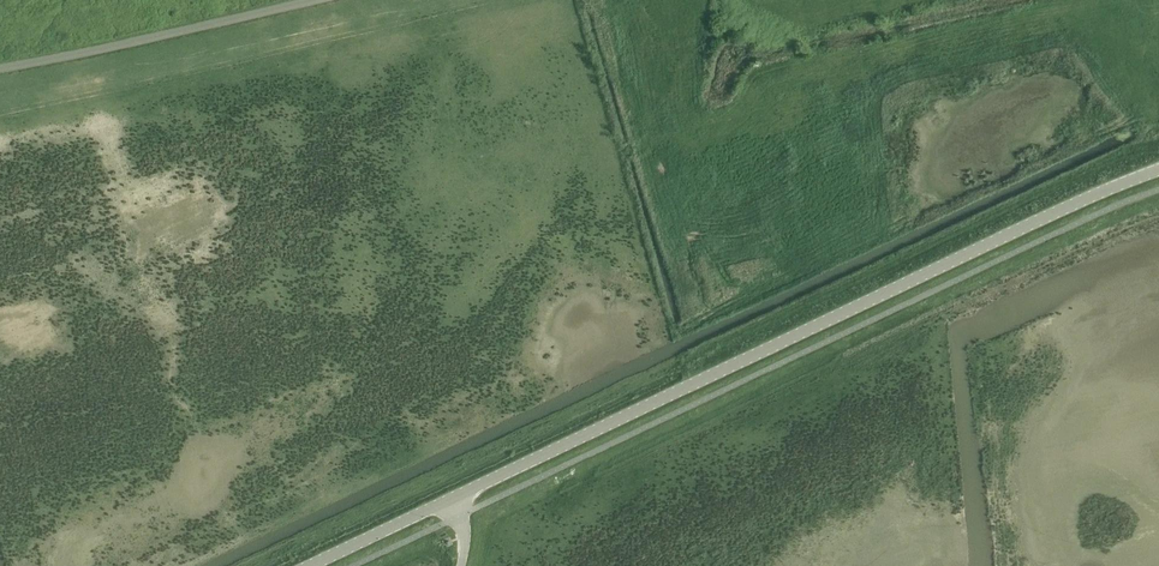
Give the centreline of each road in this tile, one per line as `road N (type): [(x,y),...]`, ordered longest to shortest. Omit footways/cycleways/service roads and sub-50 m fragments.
road 1 (secondary): [(1158,169),(986,242),(461,492)]
road 2 (secondary): [(461,492),(308,565)]

